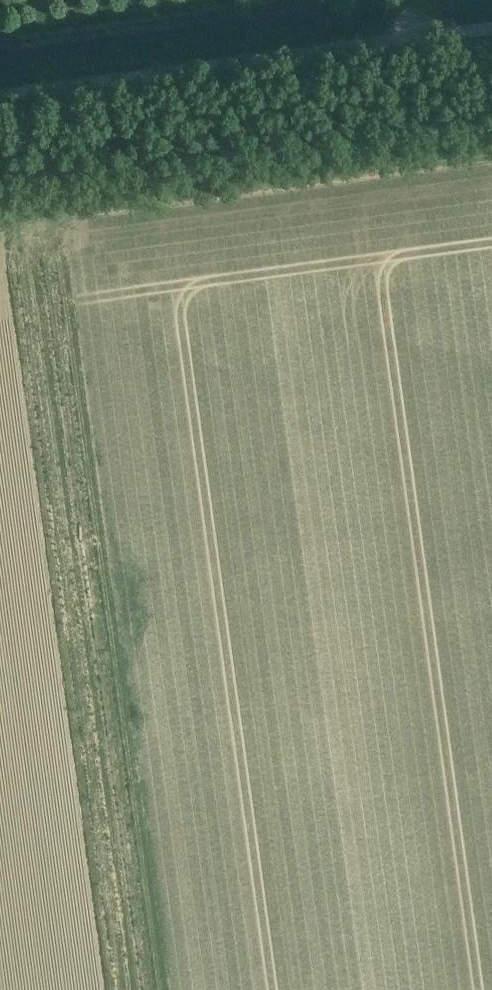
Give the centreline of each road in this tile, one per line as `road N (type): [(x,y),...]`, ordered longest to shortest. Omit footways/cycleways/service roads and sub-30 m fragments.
road 1 (unclassified): [(0,91),(491,23)]

